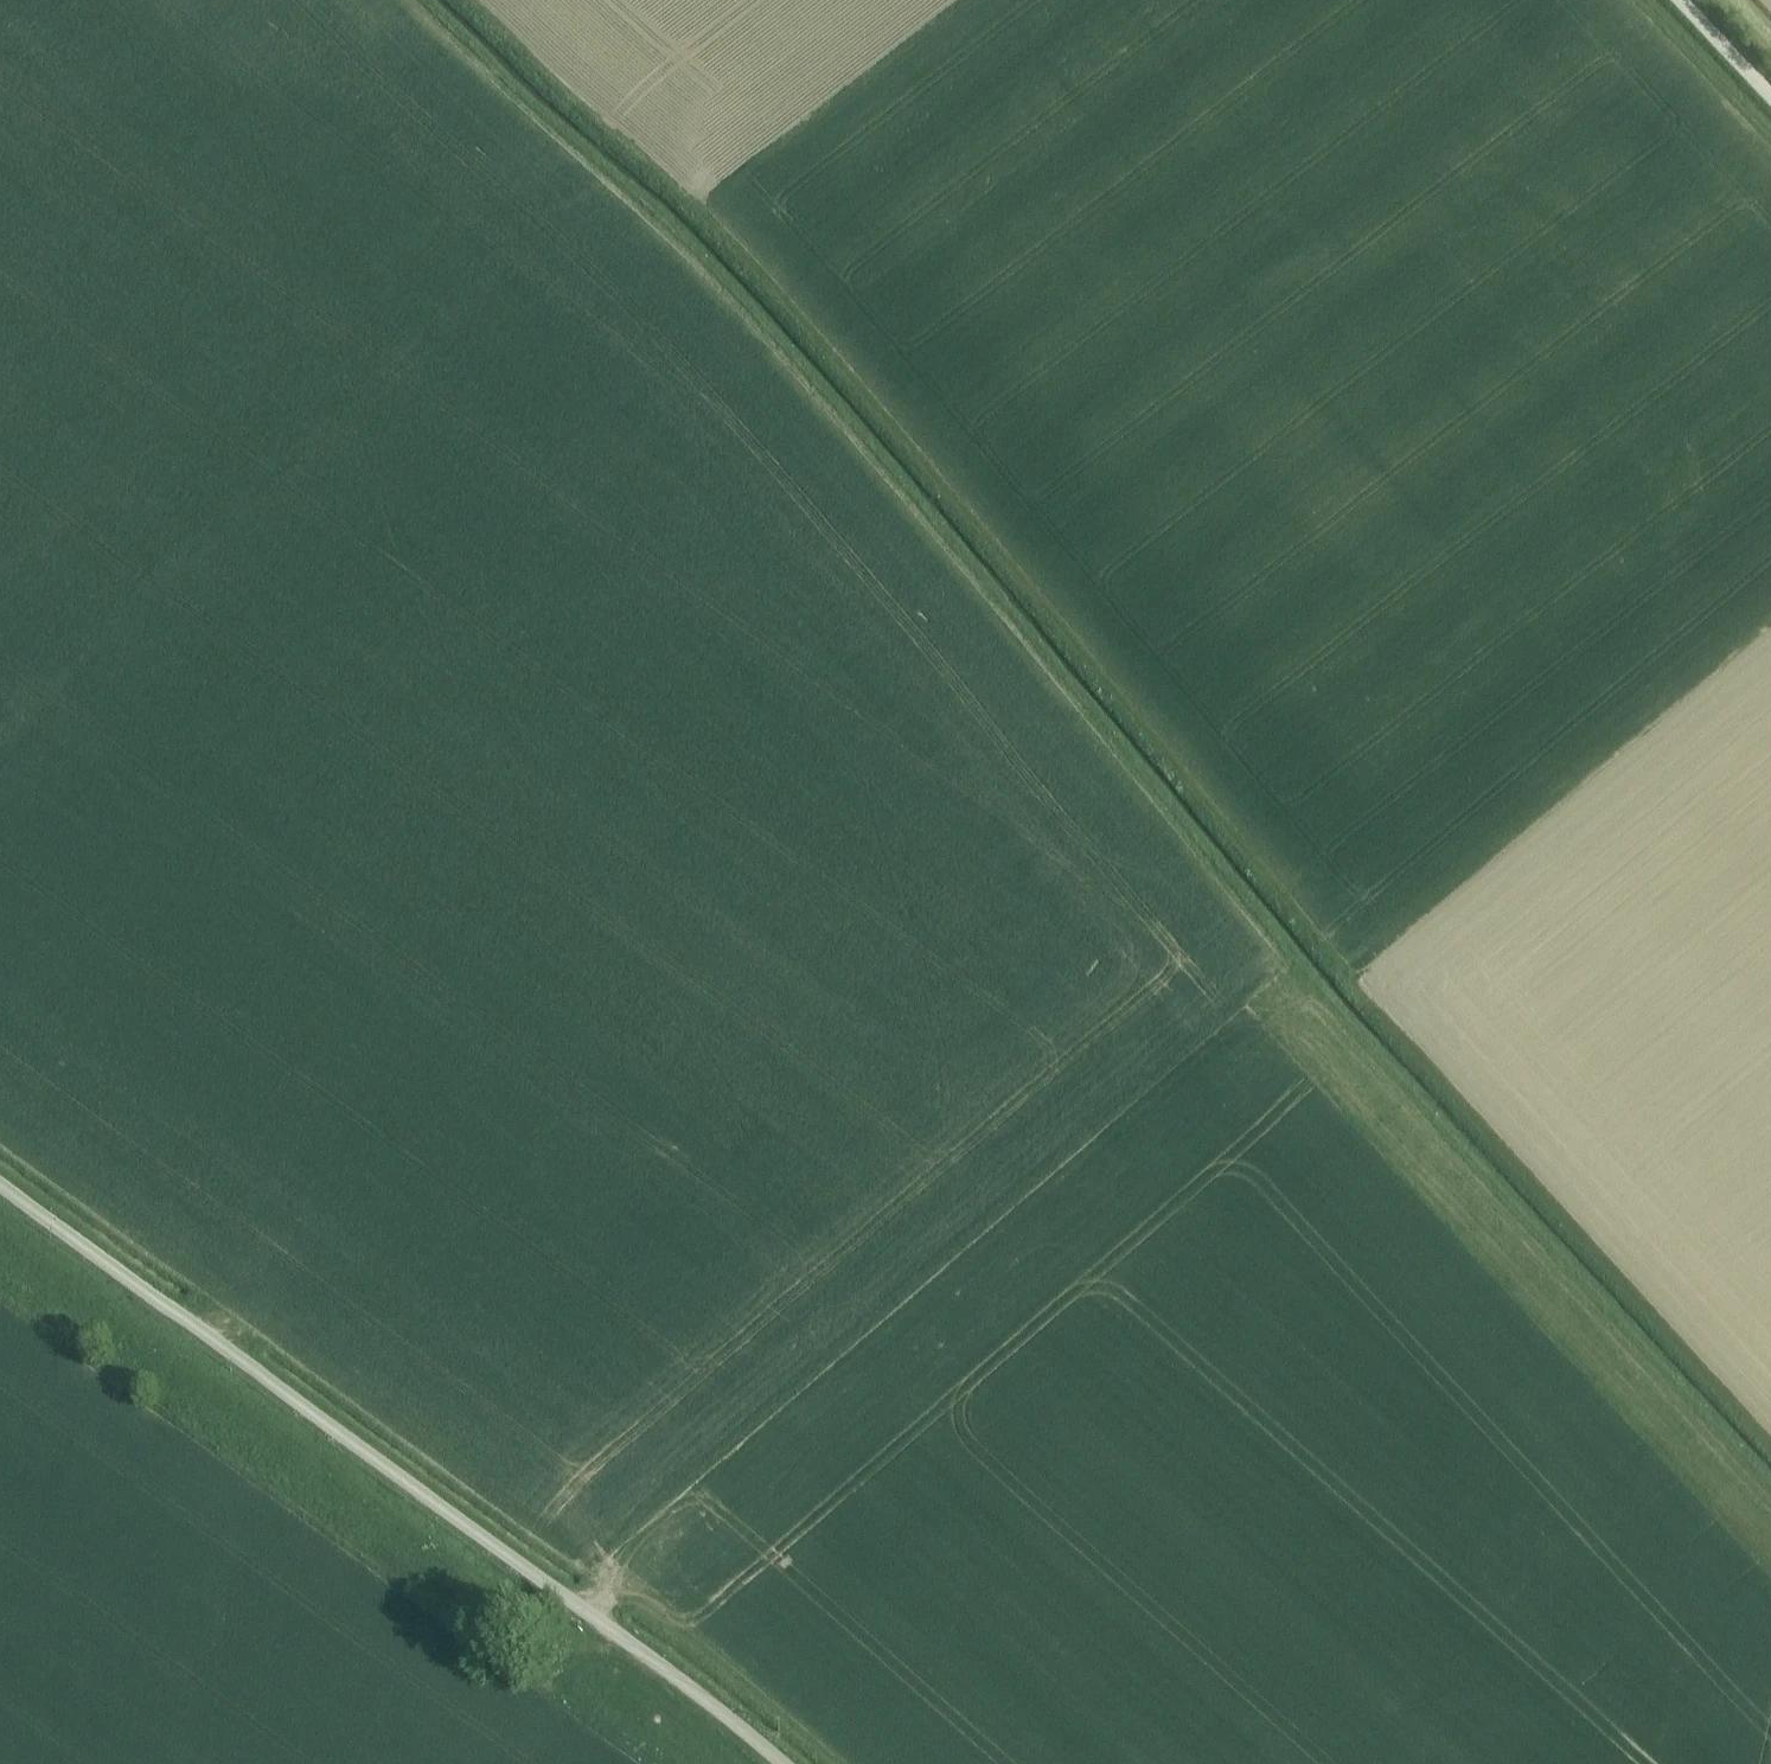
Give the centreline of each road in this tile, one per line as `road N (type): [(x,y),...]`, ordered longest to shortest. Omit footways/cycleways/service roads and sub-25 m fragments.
road 1 (unclassified): [(0,1180),(703,1695),(784,1763)]
road 2 (unclassified): [(1770,97),(1679,0)]

